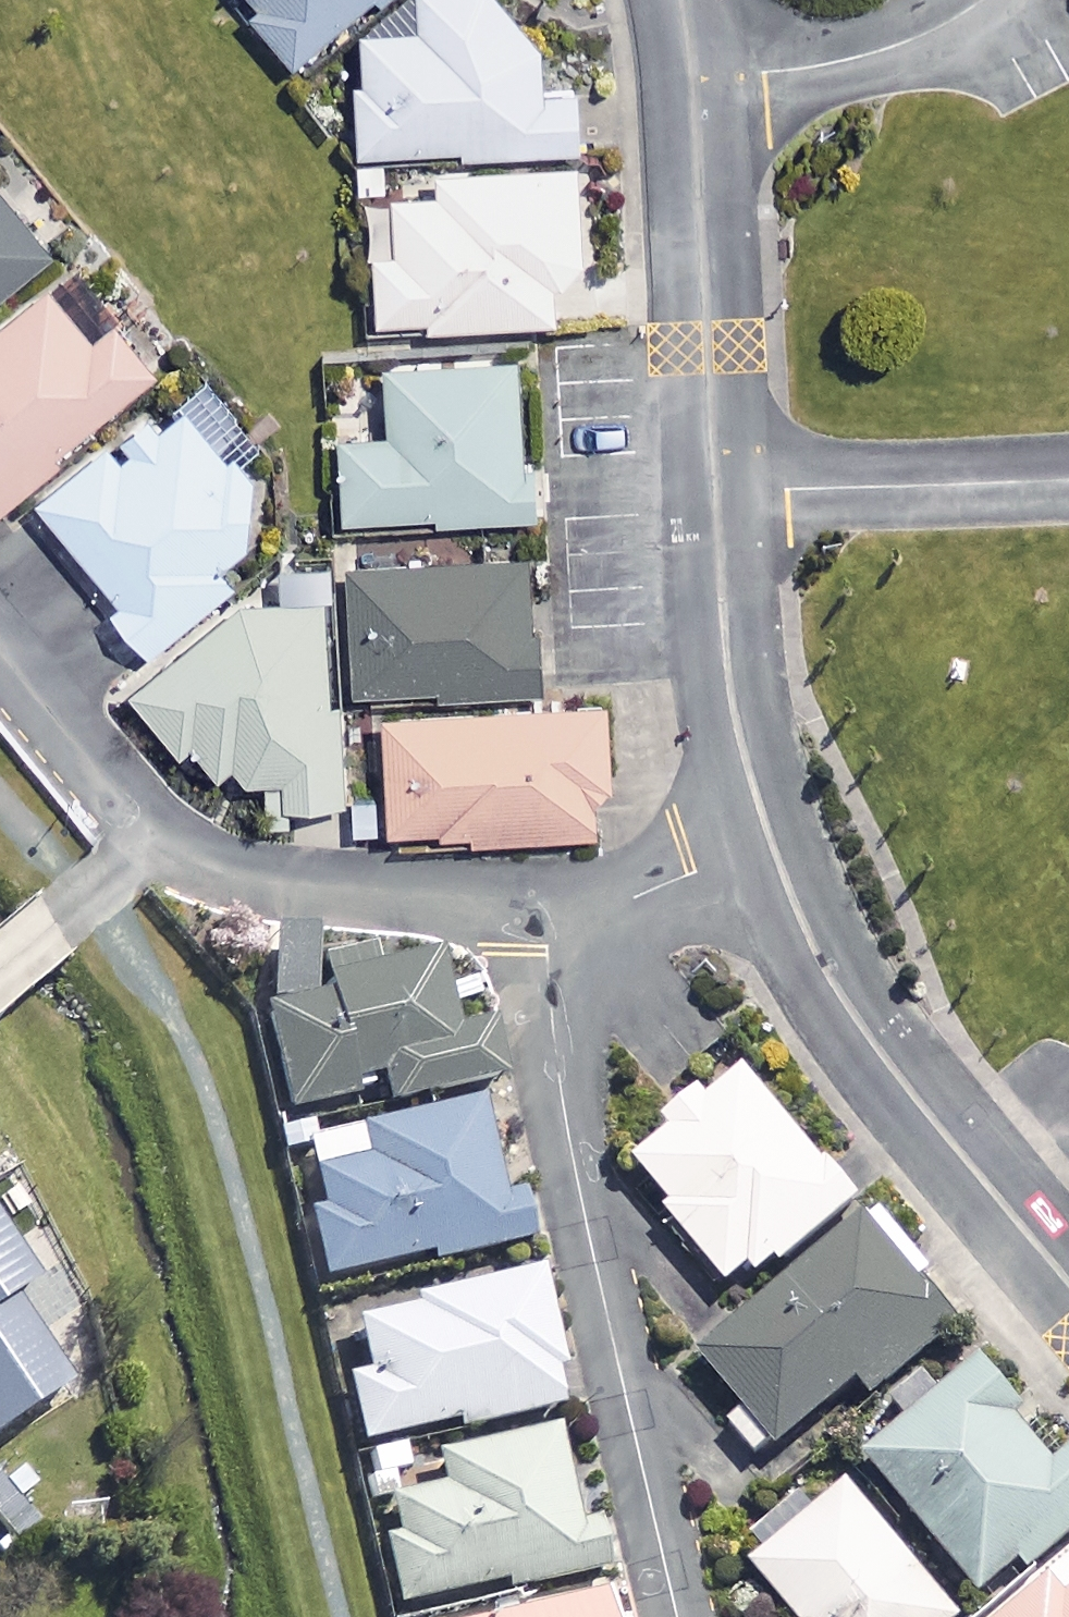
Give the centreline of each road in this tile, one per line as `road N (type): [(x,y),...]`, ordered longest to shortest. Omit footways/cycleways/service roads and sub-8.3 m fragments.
road 1 (residential): [(678,1616),(569,1150),(544,902)]
road 2 (residential): [(1068,1284),(846,1008),(810,945),(770,840)]
road 3 (residential): [(714,493),(695,81)]
road 4 (residential): [(544,902),(246,880),(151,839)]
road 5 (residential): [(1068,481),(714,493)]
road 6 (residential): [(770,840),(731,703),(714,493)]
road 7 (residential): [(981,0),(883,51),(818,67),(695,81)]
road 8 (residential): [(151,839),(0,652)]
road 9 (residential): [(770,840),(669,885),(544,902)]
road 10 (residential): [(0,976),(151,839)]

